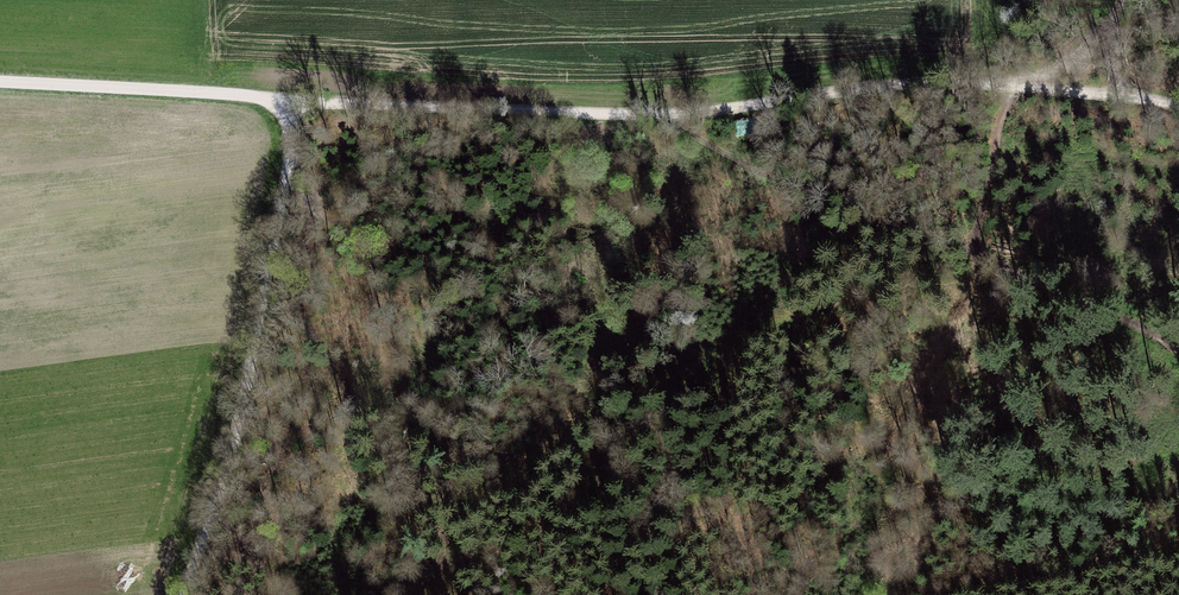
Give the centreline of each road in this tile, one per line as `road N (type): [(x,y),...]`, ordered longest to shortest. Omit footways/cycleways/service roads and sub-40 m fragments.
road 1 (track): [(1124,95),(916,85),(663,115),(298,100)]
road 2 (track): [(298,100),(271,250),(199,536),(176,594)]
road 3 (track): [(271,250),(396,487),(453,547),(533,594)]
road 4 (track): [(663,115),(747,165),(975,248)]
road 5 (track): [(0,82),(298,100)]
road 6 (track): [(975,248),(1006,108),(1105,39)]
road 7 (track): [(1178,349),(975,248)]

